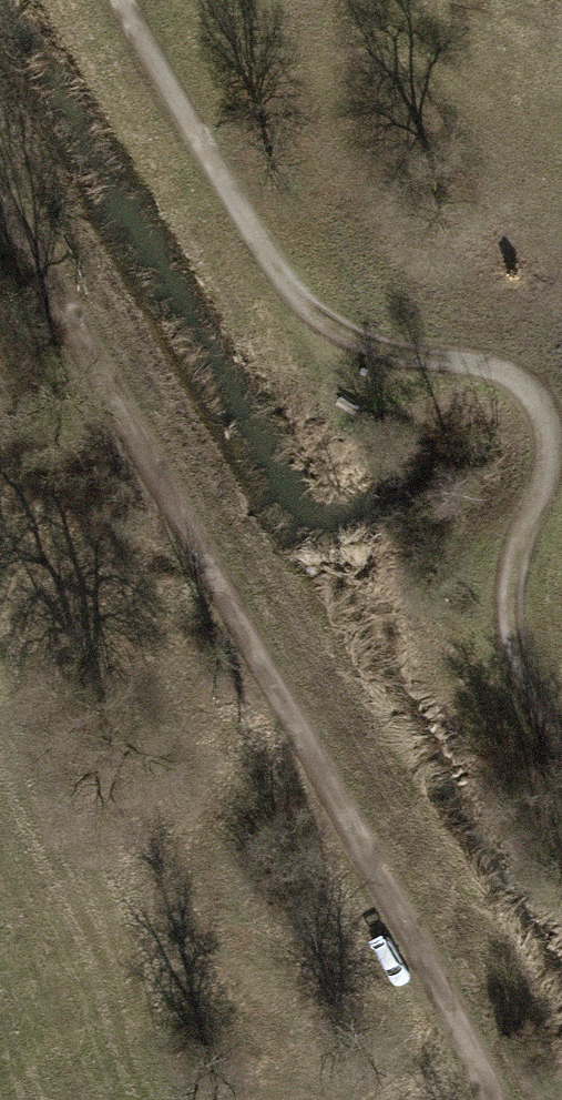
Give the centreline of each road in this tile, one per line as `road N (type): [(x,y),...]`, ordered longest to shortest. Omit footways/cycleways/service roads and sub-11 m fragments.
road 1 (track): [(0,189),(488,1068),(498,1099)]
road 2 (track): [(122,0),(286,288),(374,348),(468,361),(533,397),(549,455),(508,598),(527,684),(561,754)]

